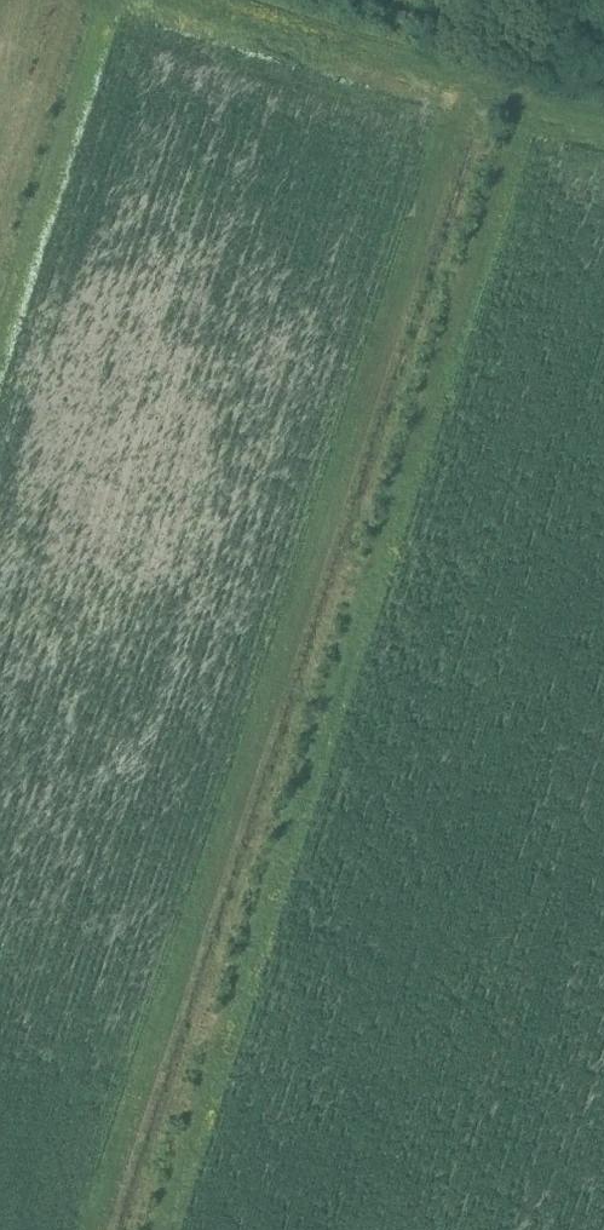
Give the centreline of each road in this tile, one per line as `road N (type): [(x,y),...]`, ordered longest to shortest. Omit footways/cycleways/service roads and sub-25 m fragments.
road 1 (track): [(200,0),(603,118)]

